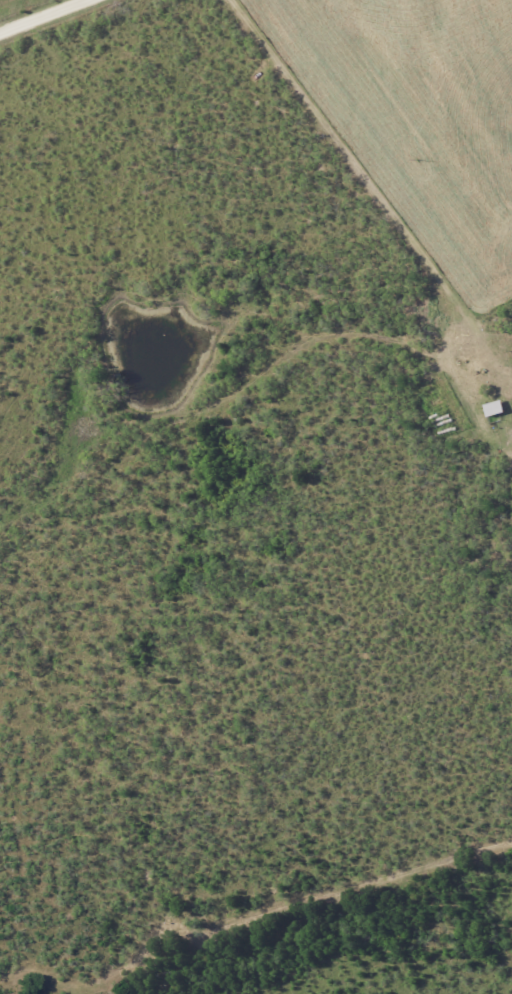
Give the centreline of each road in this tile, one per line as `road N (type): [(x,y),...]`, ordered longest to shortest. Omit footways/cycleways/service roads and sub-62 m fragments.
road 1 (residential): [(281,0),(493,285)]

